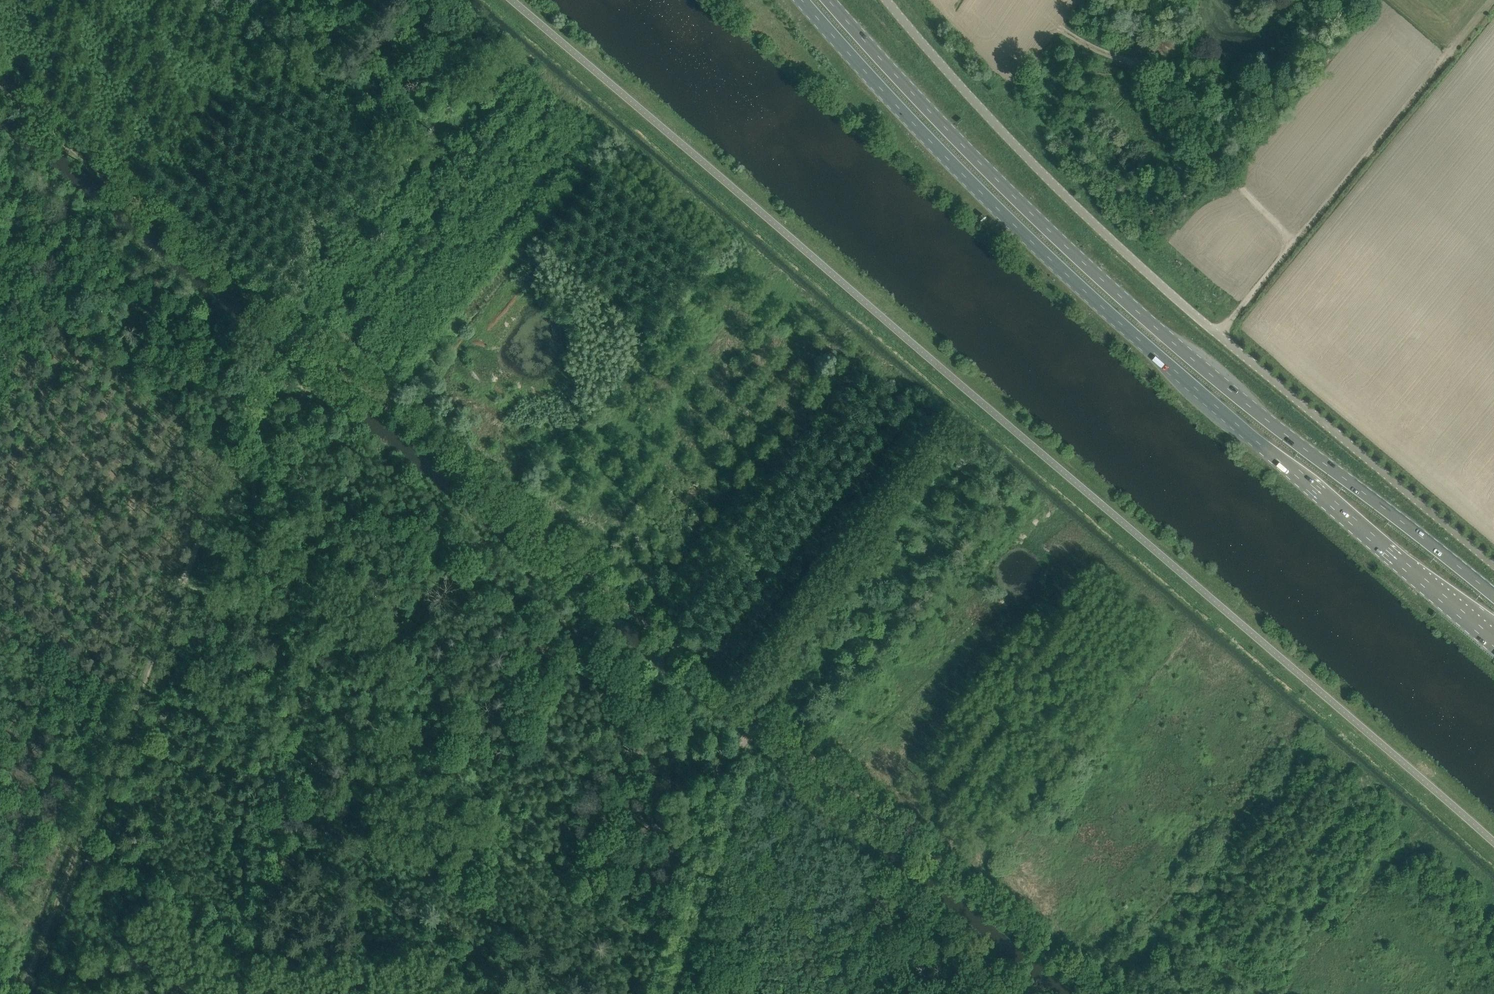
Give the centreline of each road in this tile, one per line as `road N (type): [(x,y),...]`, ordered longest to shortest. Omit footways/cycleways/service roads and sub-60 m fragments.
road 1 (trunk): [(806,0),(928,138),(1066,274),(1493,644)]
road 2 (trunk): [(1493,596),(1250,407),(1084,263),(831,0)]
road 3 (unclassified): [(888,0),(1069,199),(1493,565)]
road 4 (track): [(294,329),(757,717)]
road 5 (track): [(757,717),(1094,993)]
road 6 (track): [(0,85),(294,329)]
road 7 (track): [(663,958),(732,754),(757,717)]
road 8 (track): [(179,575),(272,355)]
road 9 (track): [(18,993),(102,777)]
road 10 (track): [(102,777),(179,575)]

